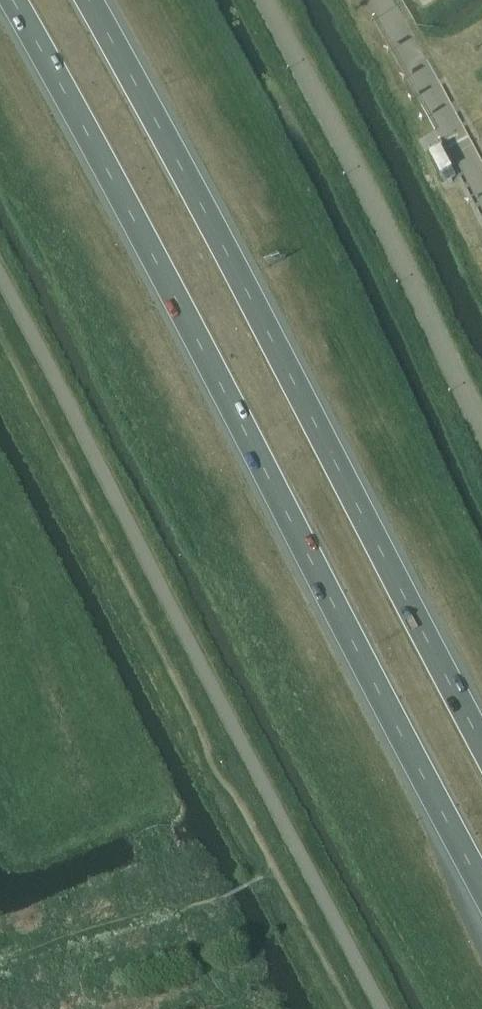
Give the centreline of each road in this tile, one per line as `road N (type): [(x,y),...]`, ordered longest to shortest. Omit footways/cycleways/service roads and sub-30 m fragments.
road 1 (trunk): [(11,0),(481,886)]
road 2 (trunk): [(481,737),(89,0)]

